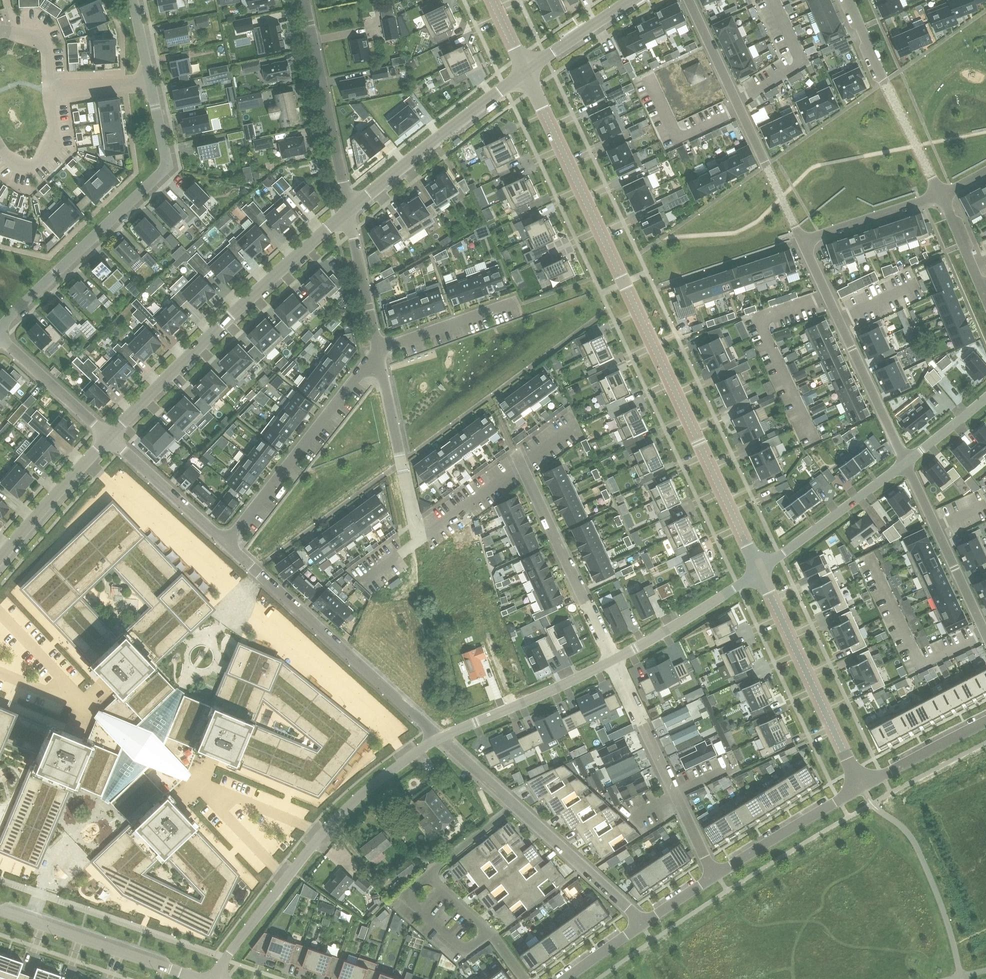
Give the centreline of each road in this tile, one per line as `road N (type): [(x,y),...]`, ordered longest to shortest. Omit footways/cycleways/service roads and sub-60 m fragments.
road 1 (unclassified): [(527,71),(759,572)]
road 2 (residential): [(210,978),(331,824),(442,737)]
road 3 (tertiary): [(348,210),(111,439)]
road 4 (residential): [(0,327),(167,164),(151,82)]
road 5 (residential): [(689,0),(801,240)]
road 6 (residential): [(222,544),(408,708)]
road 7 (residential): [(801,240),(904,464)]
road 8 (residential): [(222,544),(378,354)]
road 9 (unclassified): [(759,572),(860,787)]
road 10 (residential): [(718,873),(614,660)]
road 11 (tertiary): [(527,71),(348,210)]
road 12 (residential): [(614,660),(519,466)]
road 13 (residential): [(303,0),(348,210)]
road 14 (residential): [(849,0),(939,195)]
road 15 (unclassified): [(201,978),(0,910)]
road 16 (residential): [(378,354),(416,542)]
road 17 (residential): [(904,464),(985,635)]
road 18 (residential): [(614,660),(442,737)]
road 19 (residential): [(416,542),(443,667),(408,708)]
road 20 (residential): [(904,464),(759,572)]
road 21 (residential): [(509,805),(643,922)]
road 22 (residential): [(759,572),(614,660)]
road 23 (residential): [(718,873),(860,787)]
road 24 (tertiary): [(111,439),(0,561)]
road 25 (residential): [(111,439),(222,544)]
road 26 (residential): [(0,338),(111,439)]
road 27 (residential): [(348,210),(378,354)]
road 28 (residential): [(378,354),(515,301)]
road 29 (residential): [(939,195),(801,240)]
road 30 (residential): [(428,875),(405,895),(466,951),(488,932)]
road 31 (residential): [(860,787),(985,722)]
road 32 (residential): [(519,466),(416,542)]
road 33 (residential): [(631,0),(527,71)]
road 34 (residential): [(0,146),(25,167),(47,156),(55,133),(50,89)]

